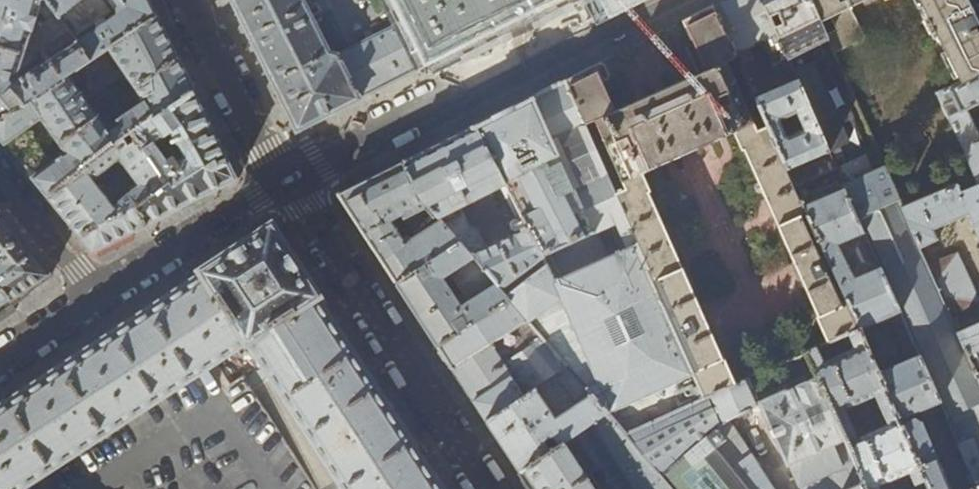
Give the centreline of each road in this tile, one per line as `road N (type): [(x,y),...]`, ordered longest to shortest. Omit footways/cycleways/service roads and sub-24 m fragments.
road 1 (residential): [(285,179),(638,0)]
road 2 (residential): [(489,488),(285,179)]
road 3 (residential): [(97,298),(285,179)]
road 4 (residential): [(193,0),(285,179)]
road 5 (residential): [(97,298),(0,174)]

